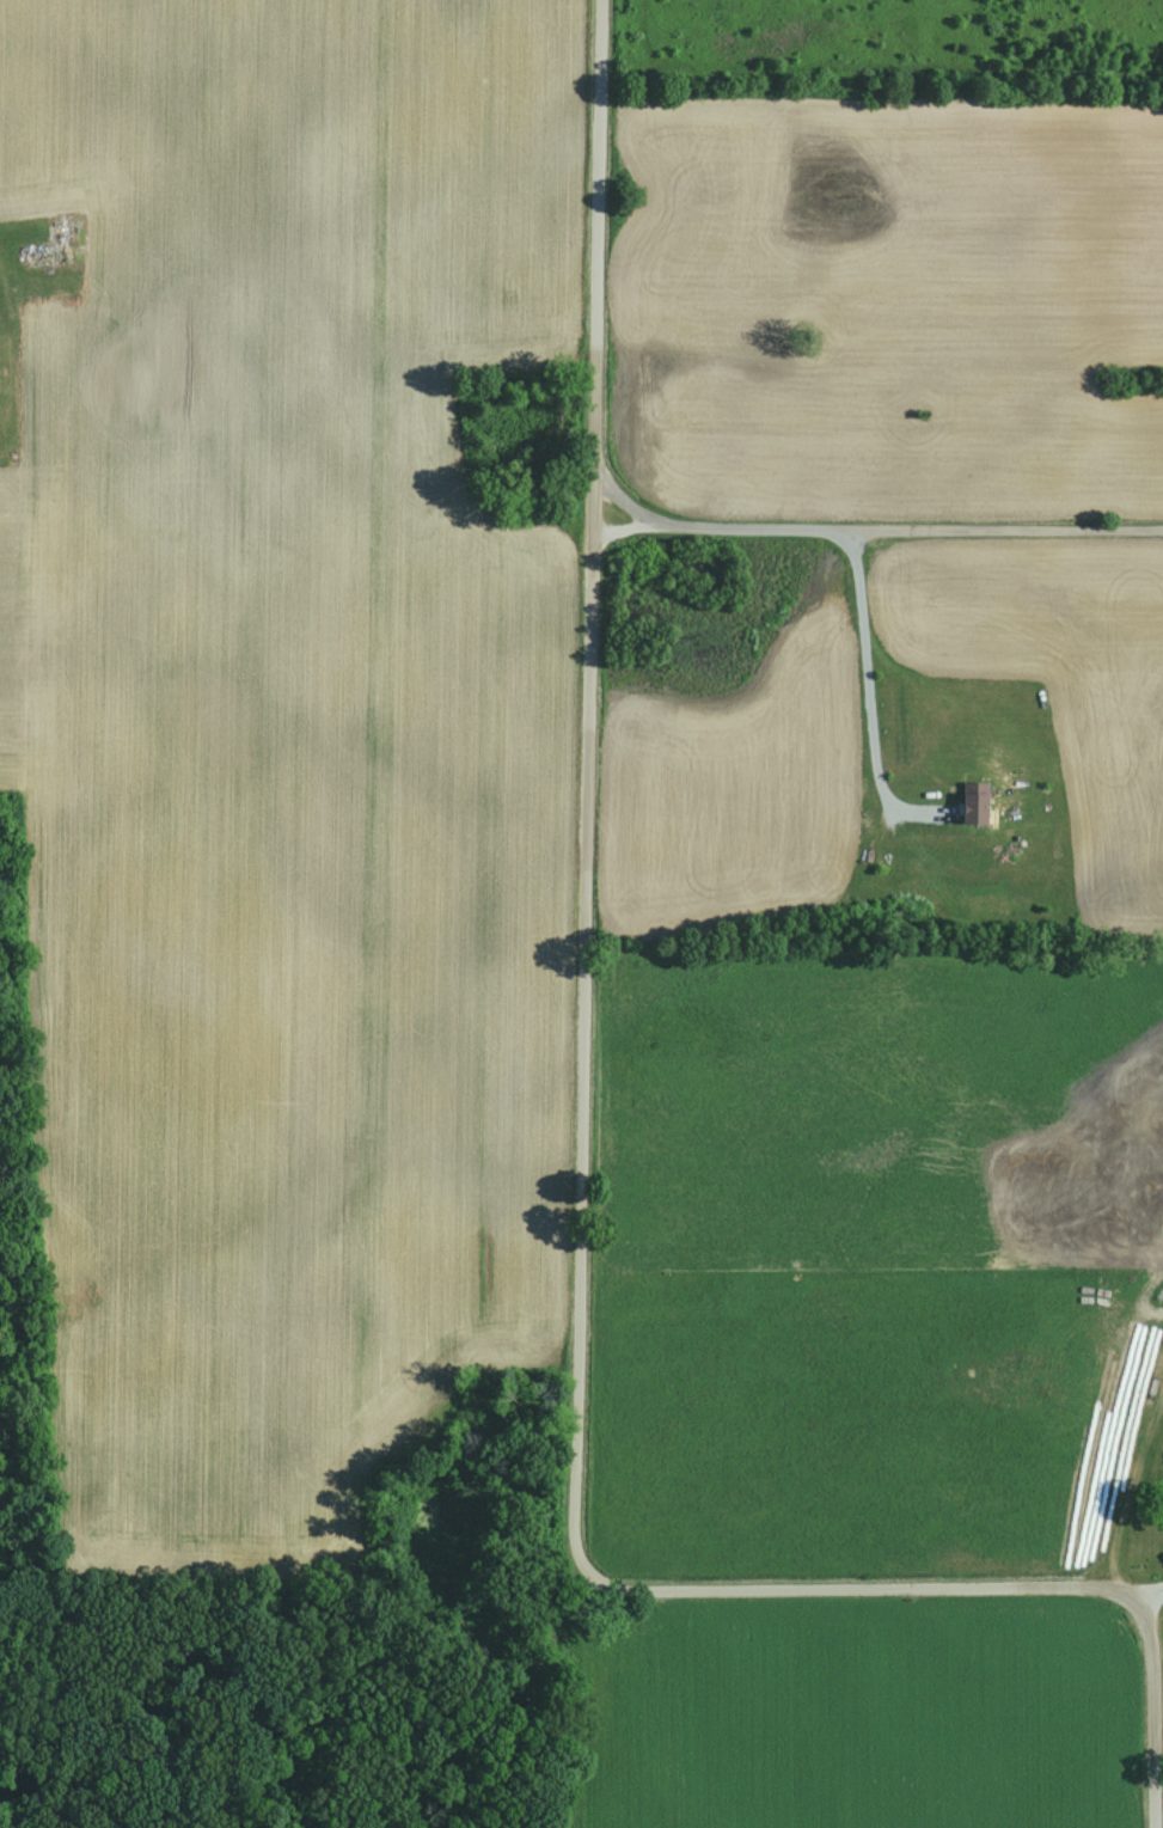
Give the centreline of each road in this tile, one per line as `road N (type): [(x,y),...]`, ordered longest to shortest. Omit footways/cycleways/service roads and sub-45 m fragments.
road 1 (residential): [(700,1589),(596,1586),(574,1558),(600,0)]
road 2 (residential): [(1146,1602),(1097,1586),(700,1589)]
road 3 (residential): [(1151,1827),(1146,1602)]

